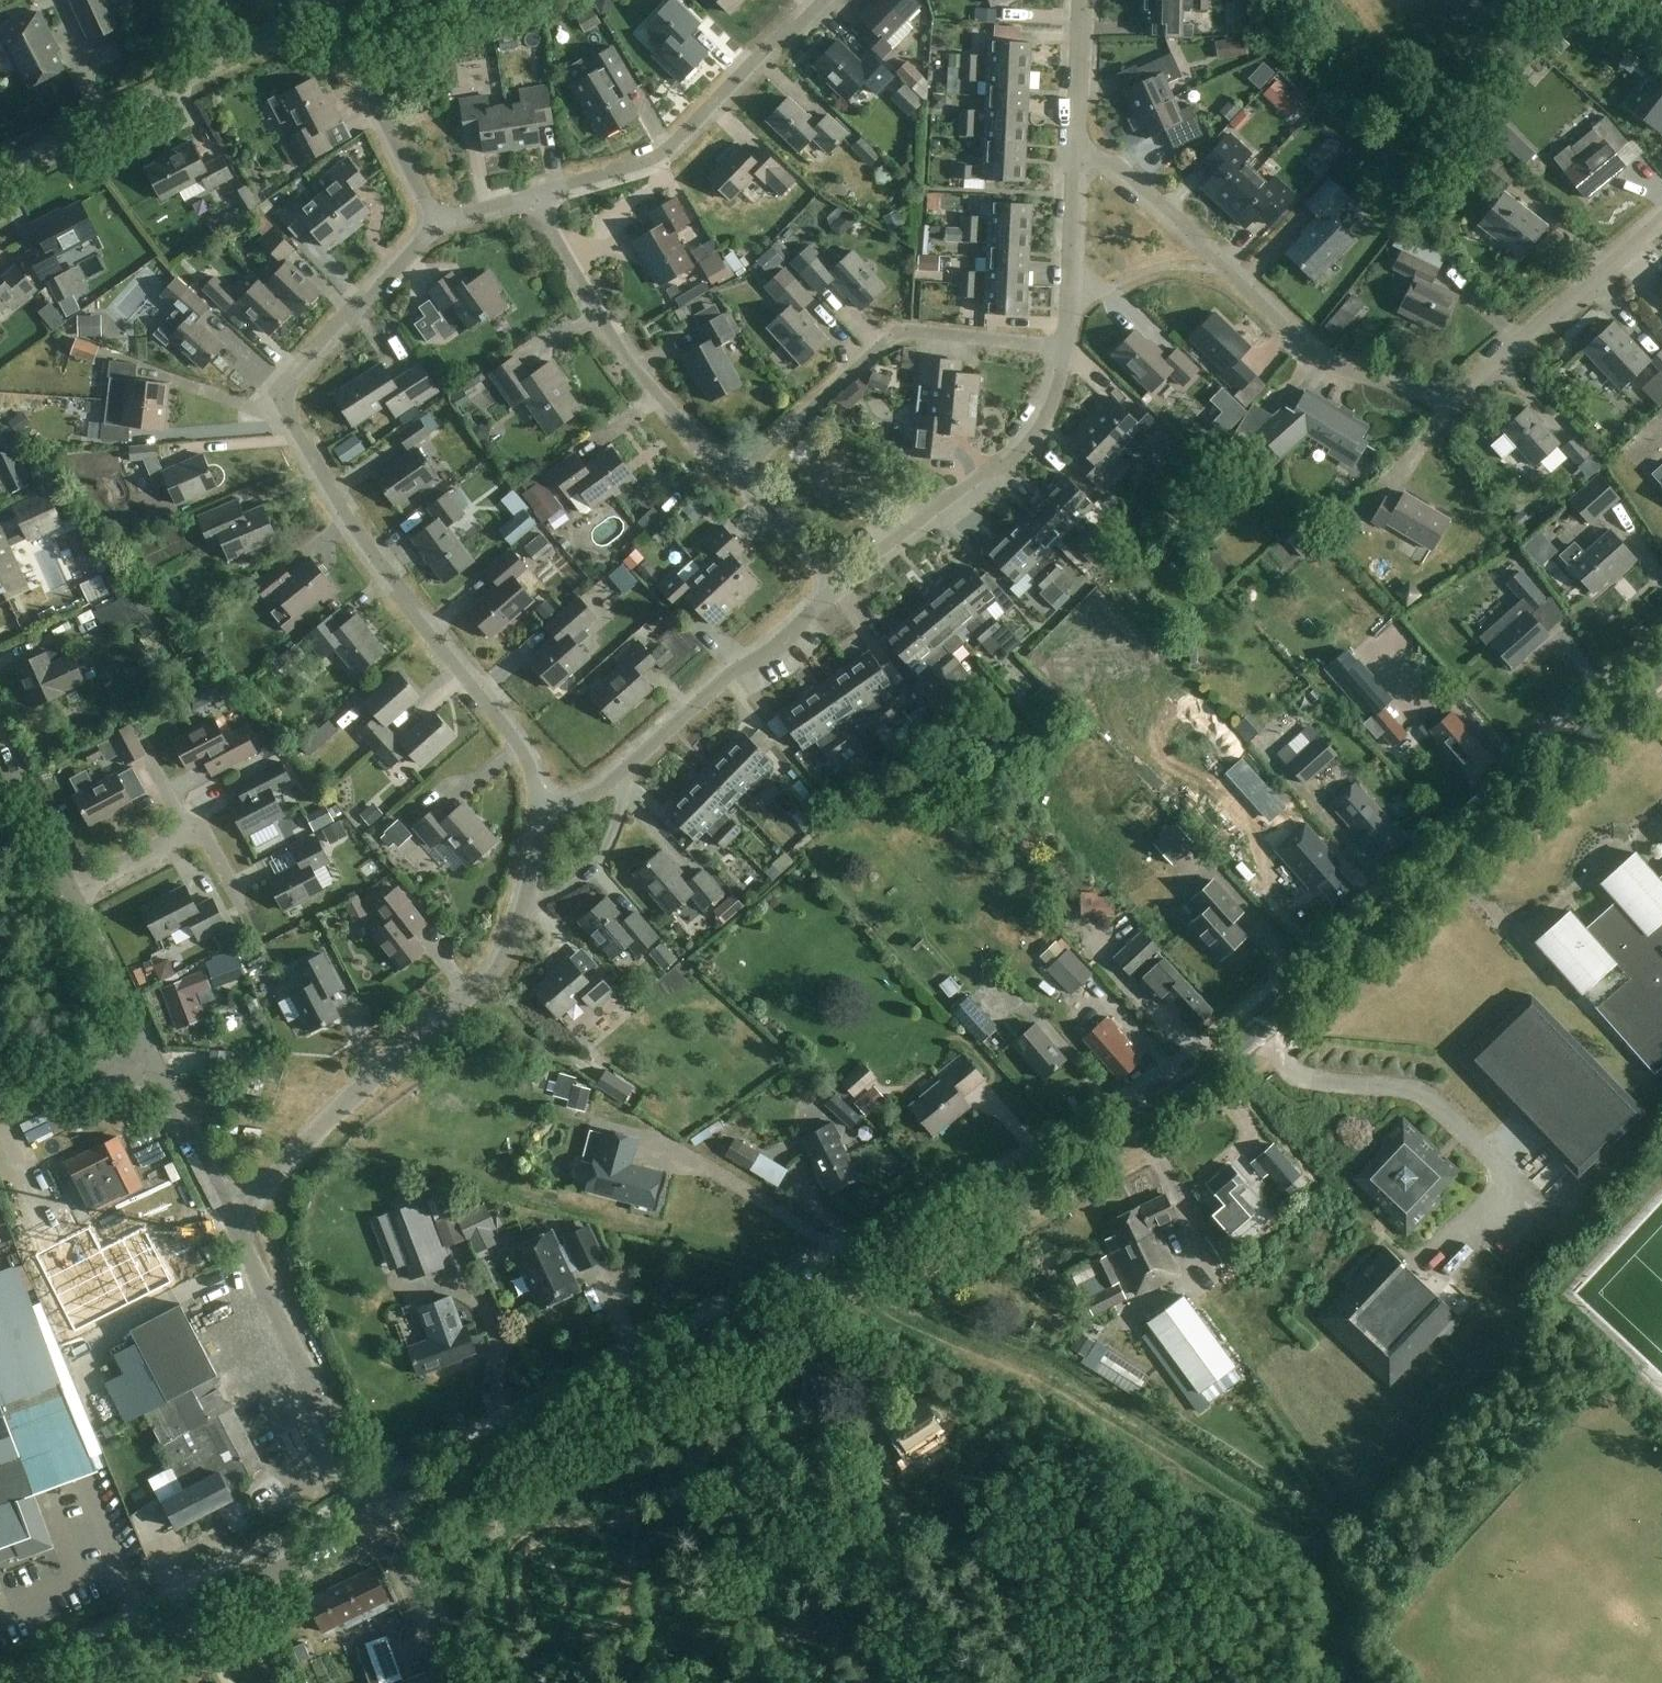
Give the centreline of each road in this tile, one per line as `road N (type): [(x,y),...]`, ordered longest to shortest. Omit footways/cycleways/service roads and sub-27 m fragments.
road 1 (tertiary): [(379,1520),(1121,1130),(1274,1016),(1661,673)]
road 2 (residential): [(1661,222),(1449,401),(1322,363),(1125,168),(1074,152)]
road 3 (residential): [(540,808),(519,746),(410,610),(276,393),(438,221)]
road 4 (residential): [(230,1212),(270,1187),(345,1102),(493,973),(527,900),(540,808)]
road 5 (residential): [(735,475),(899,329),(1065,348)]
road 6 (residential): [(540,808),(606,787),(728,675),(792,634),(836,585)]
road 7 (unclassified): [(0,174),(325,4)]
road 8 (residential): [(534,194),(658,158),(775,39),(796,31),(827,0)]
road 9 (tertiary): [(65,1682),(379,1520)]
road 10 (residential): [(735,475),(632,365),(534,194)]
road 11 (unclassified): [(379,1520),(230,1212)]
road 12 (residential): [(836,585),(1029,440),(1052,406),(1065,348)]
road 13 (residential): [(438,221),(325,4)]
road 14 (unclassified): [(156,1069),(71,892)]
road 15 (residential): [(1065,348),(1074,152)]
road 16 (unclassified): [(444,1682),(428,1623),(379,1520)]
road 17 (unclassified): [(71,892),(0,746)]
road 18 (unclassified): [(230,1212),(156,1069)]
road 19 (unclassified): [(0,1072),(156,1069)]
road 20 (residential): [(1074,152),(1085,0)]
road 21 (residential): [(836,585),(735,475)]
road 22 (residential): [(71,892),(186,831)]

